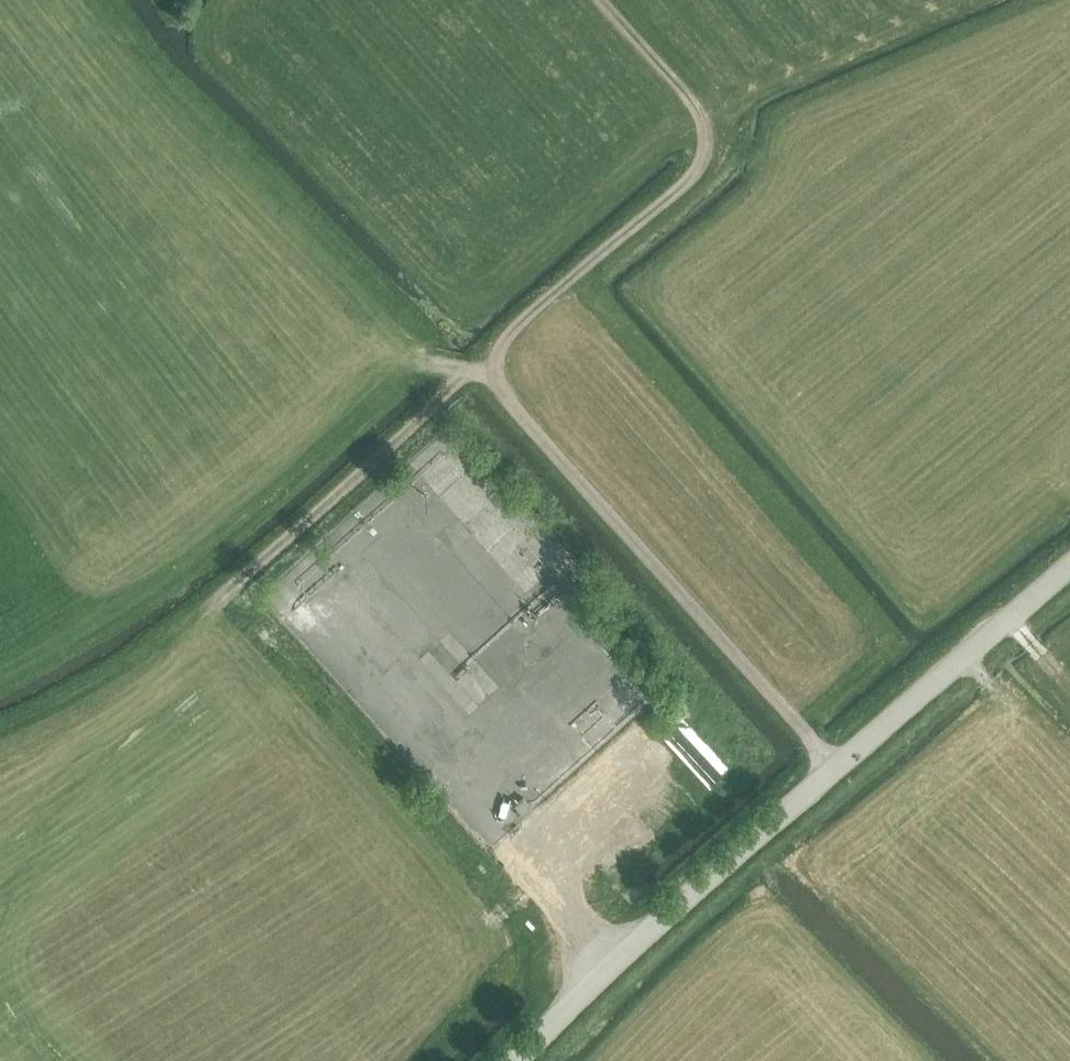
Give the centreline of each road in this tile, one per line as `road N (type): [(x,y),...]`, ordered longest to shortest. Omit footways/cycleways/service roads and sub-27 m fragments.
road 1 (tertiary): [(516,1060),(723,864),(1069,567)]
road 2 (track): [(413,366),(473,370),(158,655)]

